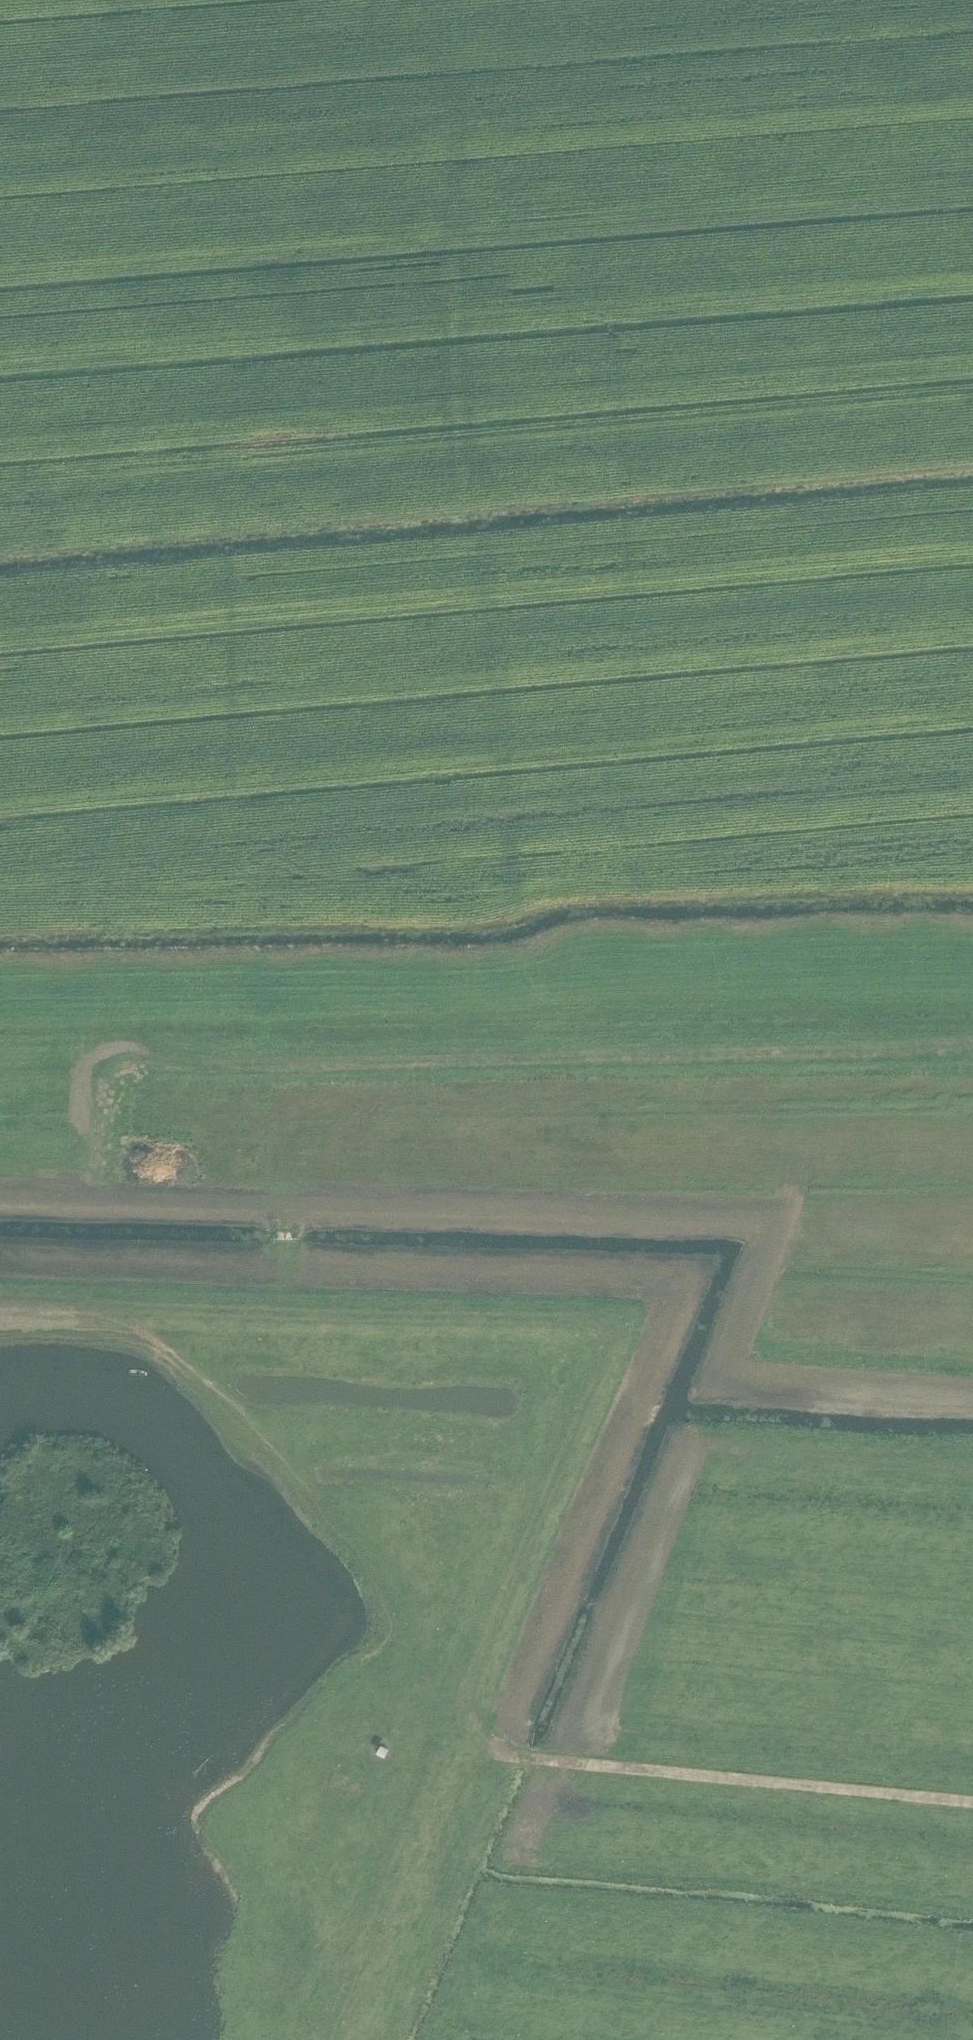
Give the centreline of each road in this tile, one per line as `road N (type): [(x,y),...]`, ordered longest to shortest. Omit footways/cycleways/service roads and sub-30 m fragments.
road 1 (track): [(972,1804),(529,1760)]

